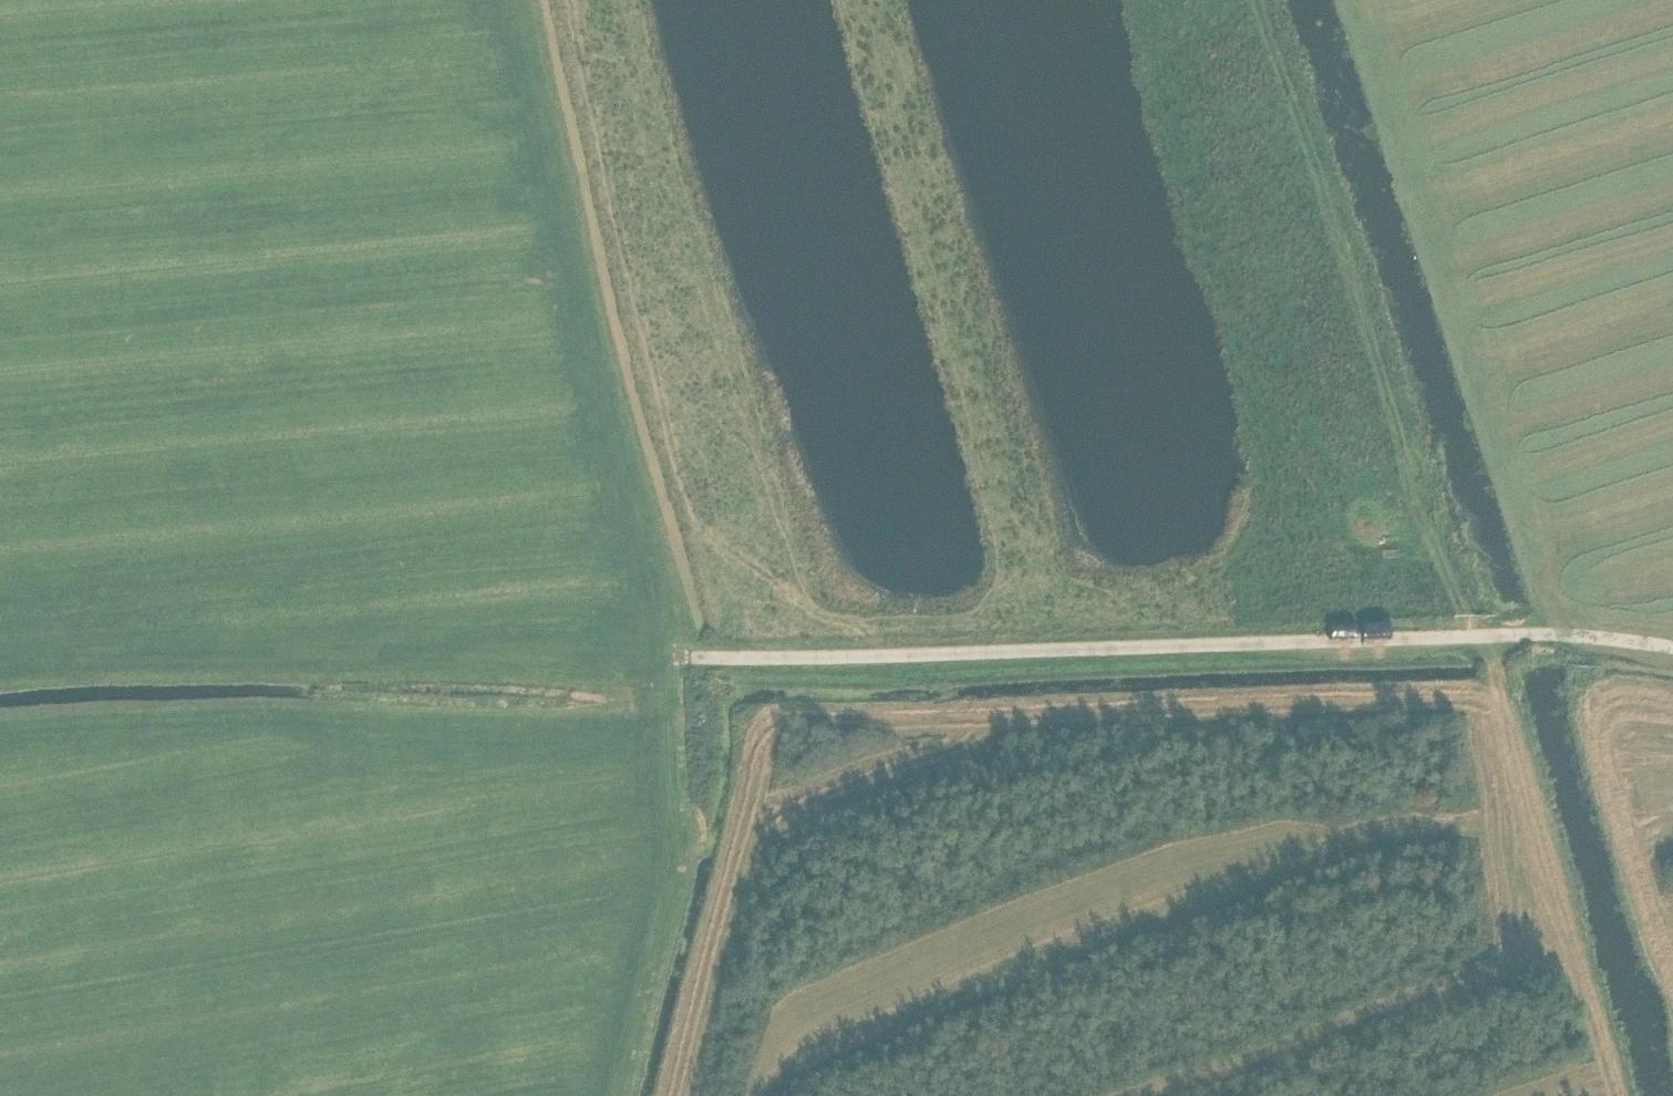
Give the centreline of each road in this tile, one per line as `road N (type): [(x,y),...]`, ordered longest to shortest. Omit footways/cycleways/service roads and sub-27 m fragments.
road 1 (track): [(0,676),(190,663),(690,658)]
road 2 (track): [(1614,1095),(1488,639)]

